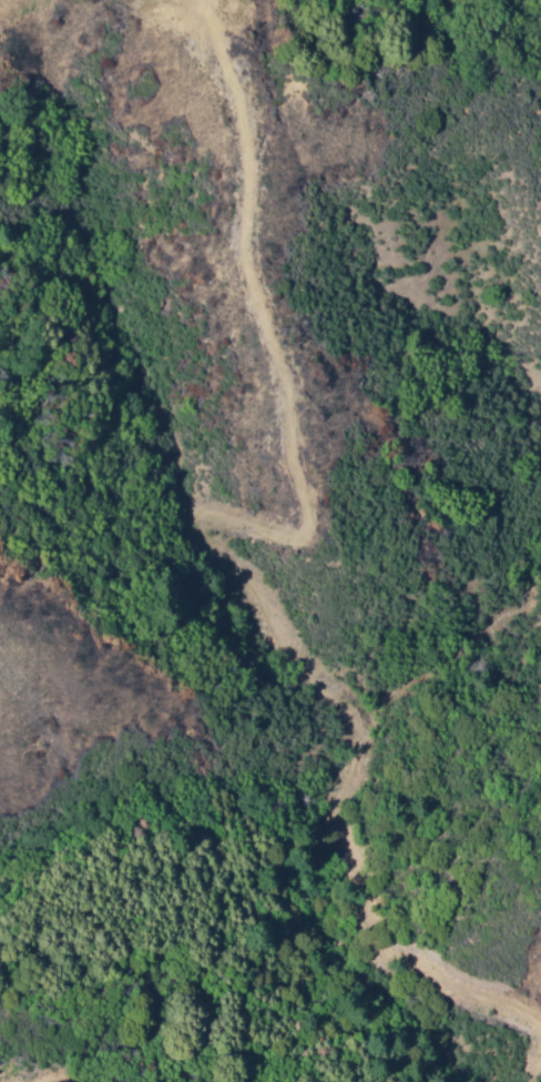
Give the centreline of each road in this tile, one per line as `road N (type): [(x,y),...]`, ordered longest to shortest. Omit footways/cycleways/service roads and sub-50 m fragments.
road 1 (track): [(192,524),(297,543),(276,388),(237,256),(243,125),(202,0)]
road 2 (track): [(318,686),(354,726),(337,808),(375,907),(453,1001),(486,1081)]
road 3 (track): [(318,686),(192,524),(144,364),(105,295)]

